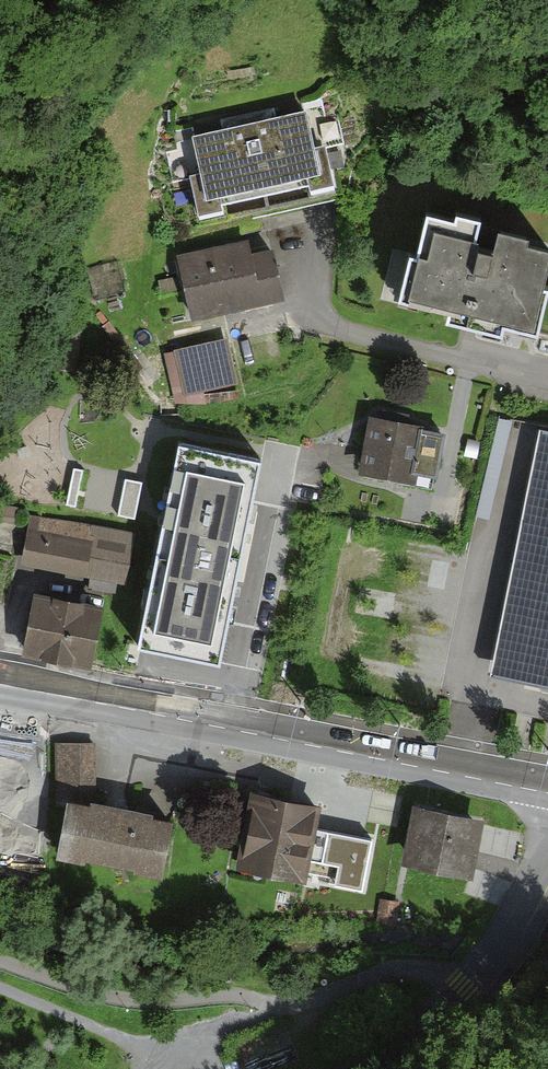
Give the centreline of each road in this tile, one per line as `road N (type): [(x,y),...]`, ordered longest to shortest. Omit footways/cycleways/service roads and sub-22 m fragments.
road 1 (primary): [(0,685),(547,792)]
road 2 (residential): [(350,1068),(487,957),(547,846)]
road 3 (residential): [(547,374),(306,321)]

